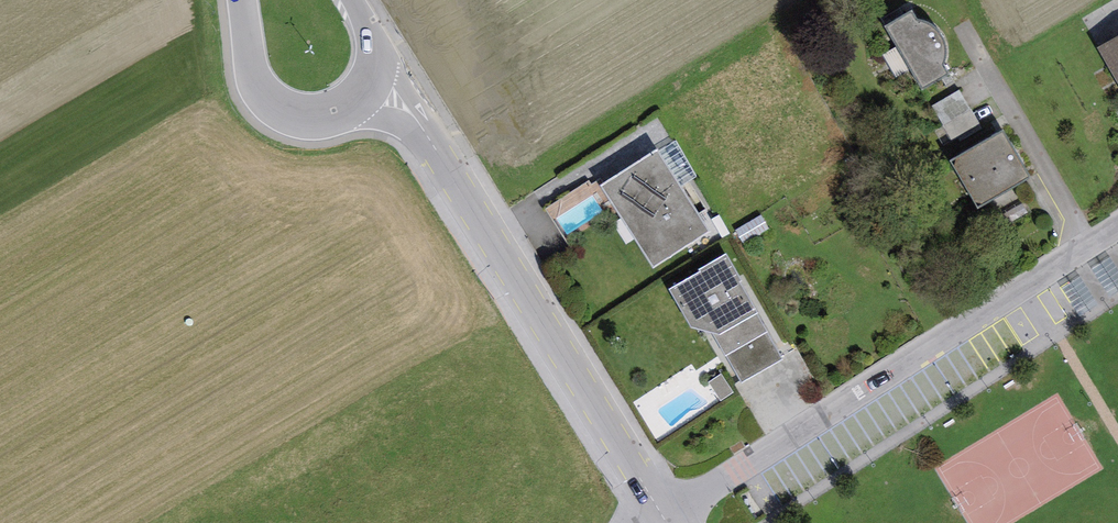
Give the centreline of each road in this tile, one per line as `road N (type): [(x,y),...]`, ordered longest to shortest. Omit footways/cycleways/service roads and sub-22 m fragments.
road 1 (residential): [(665,518),(1117,224)]
road 2 (residential): [(665,518),(466,198)]
road 3 (residential): [(466,198),(369,31)]
road 4 (residential): [(241,0),(259,88),(291,112),(331,112)]
road 5 (residential): [(331,112),(365,114),(410,132),(466,198)]

